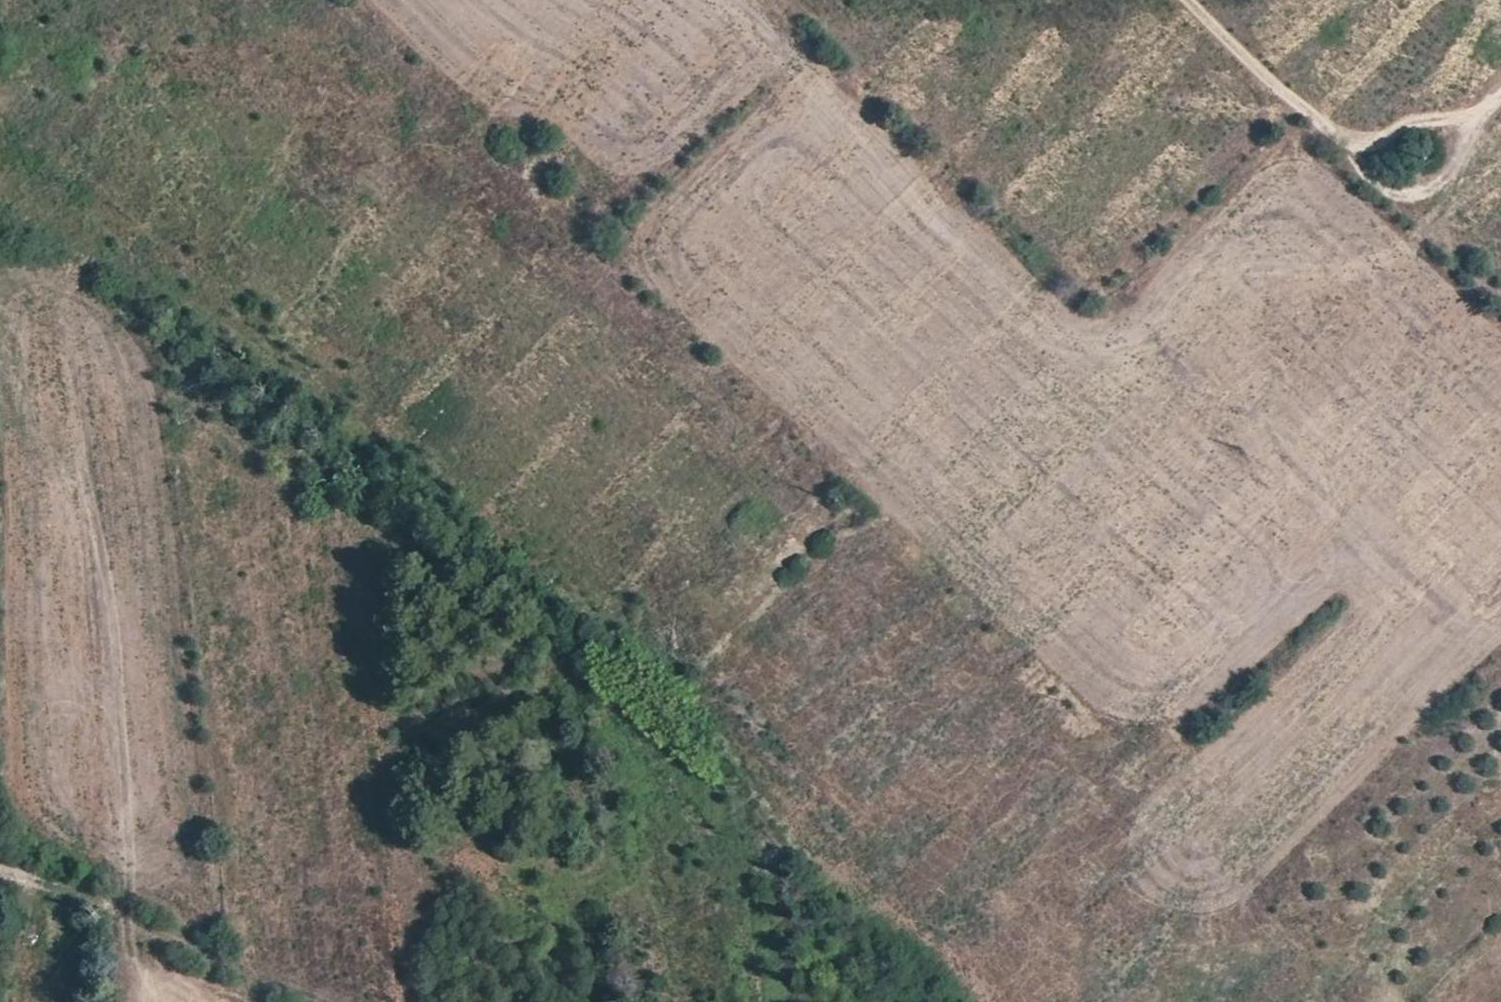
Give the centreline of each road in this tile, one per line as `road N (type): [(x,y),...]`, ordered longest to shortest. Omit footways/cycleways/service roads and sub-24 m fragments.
road 1 (track): [(1500,91),(1480,111),(1356,138),(1287,96),(1190,0)]

